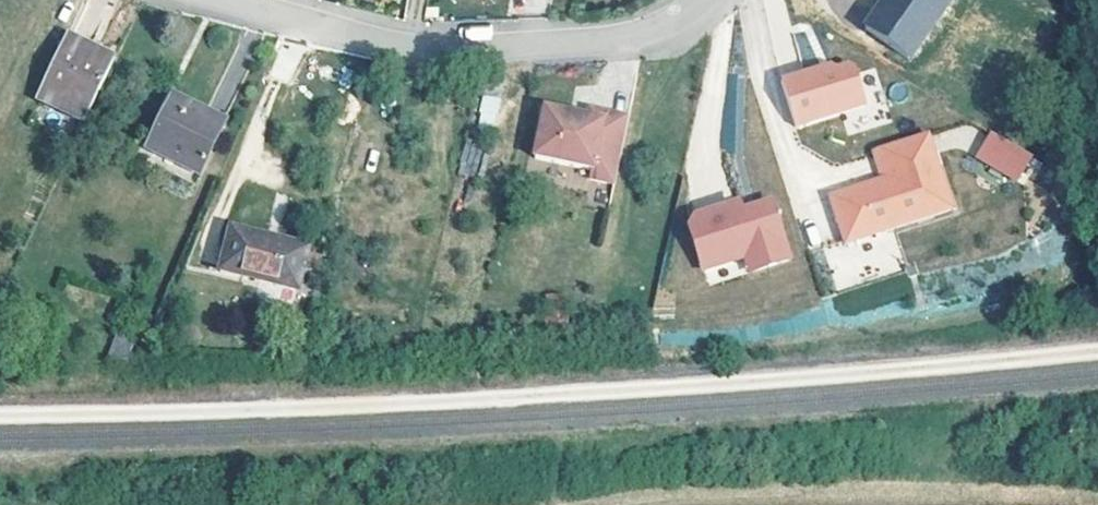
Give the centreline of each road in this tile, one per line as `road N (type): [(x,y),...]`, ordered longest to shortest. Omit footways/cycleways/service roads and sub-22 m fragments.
road 1 (residential): [(716,0),(651,37),(574,48),(397,41),(230,0)]

